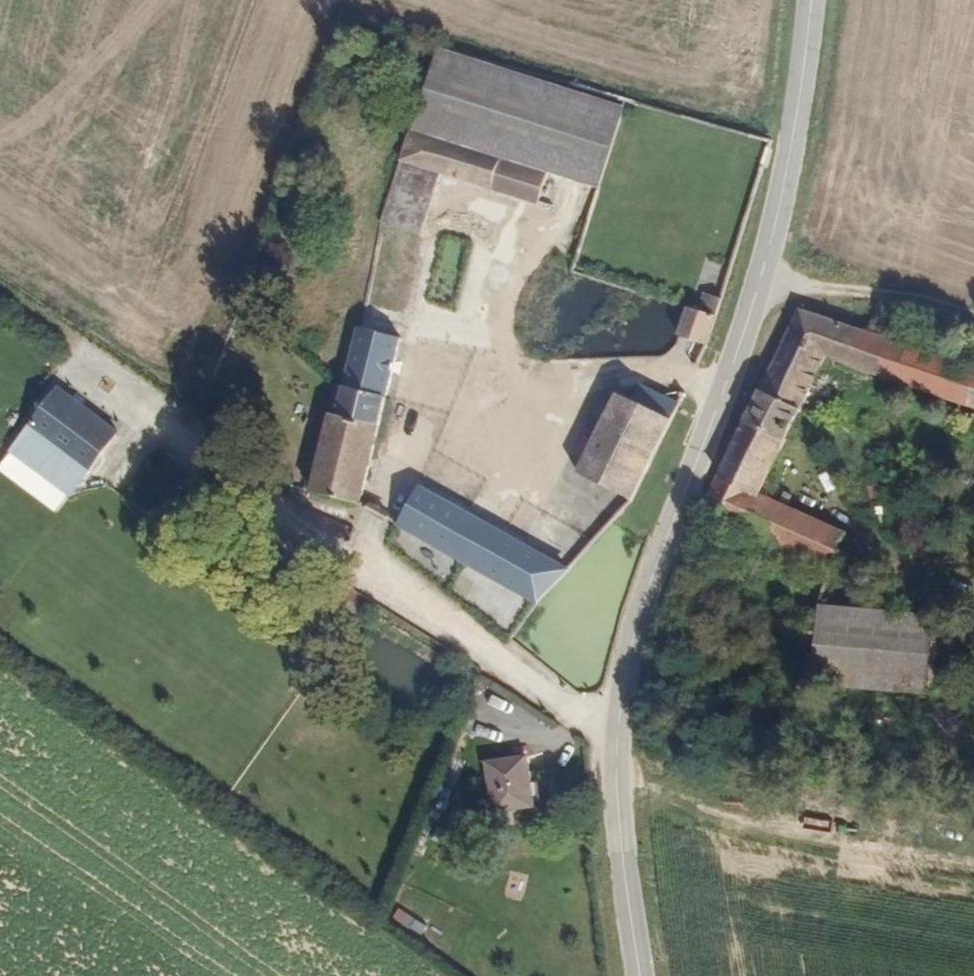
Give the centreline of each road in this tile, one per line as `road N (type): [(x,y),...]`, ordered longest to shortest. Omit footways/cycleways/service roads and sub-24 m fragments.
road 1 (secondary): [(650,975),(629,838),(626,712),(647,629),(757,331),(788,214),(816,0)]

